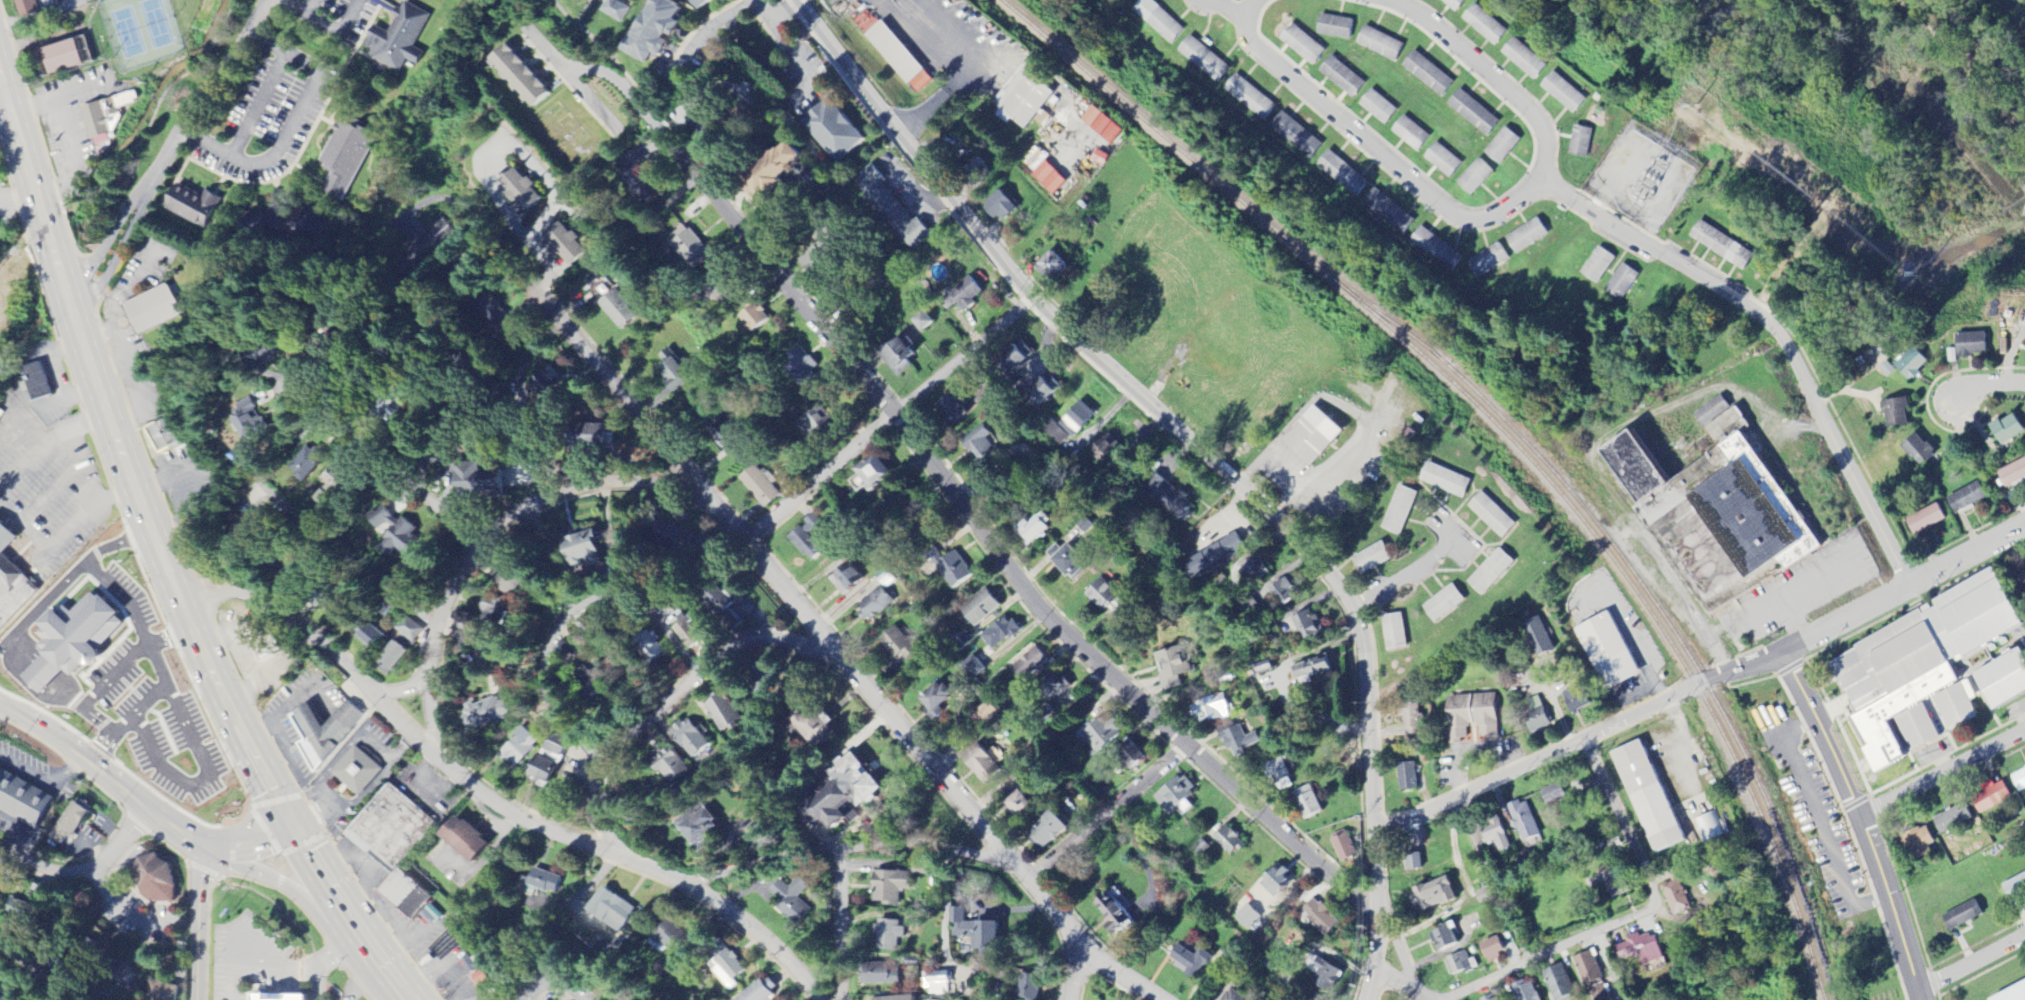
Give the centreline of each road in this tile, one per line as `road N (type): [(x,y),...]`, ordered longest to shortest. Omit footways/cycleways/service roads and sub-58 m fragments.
road 1 (residential): [(567,72),(602,71),(644,111),(1045,620),(1300,850),(1379,908)]
road 2 (residential): [(1158,999),(1103,963),(1030,883),(467,212)]
road 3 (primary): [(398,999),(208,665),(125,458),(0,66)]
road 4 (residential): [(812,999),(782,962),(712,909),(486,798),(332,652),(255,597),(217,590),(182,599)]
road 5 (residential): [(1260,0),(1245,22),(1255,47),(1451,213),(1490,217),(1542,187),(1546,149),(1533,115),(1506,84),(1388,0)]
road 6 (tertiary): [(1365,999),(1383,963),(1367,661),(1357,624),(1340,588),(1305,548),(1164,421)]
road 7 (residential): [(1912,584),(1797,354),(1779,333),(1641,238),(1542,187)]
road 8 (tertiary): [(1164,421),(1036,301),(796,0)]
road 9 (residential): [(444,751),(430,709),(430,652),(441,612),(471,559),(521,514),(563,495),(688,483)]
road 10 (residential): [(1446,999),(1657,900),(1583,741)]
road 11 (residential): [(625,866),(594,808),(605,755),(744,646),(777,641),(830,650)]
road 12 (residential): [(1921,999),(1859,815),(1783,654)]
road 13 (residential): [(1697,687),(1783,654),(2024,525)]
road 14 (residential): [(267,0),(233,62),(190,113),(79,309)]
road 15 (residential): [(1375,838),(1697,687)]
road 16 (residential): [(704,675),(635,601),(601,600),(570,617),(546,646),(539,686),(598,768)]
road 17 (secondary): [(292,820),(249,841),(202,840),(0,705)]
road 18 (residential): [(563,495),(386,301),(337,276)]
road 19 (residential): [(812,487),(1036,301)]
road 20 (residential): [(482,547),(270,375)]
road 21 (primary): [(214,843),(305,894),(397,999)]
road 22 (residential): [(1859,815),(2024,730)]
road 23 (residential): [(840,849),(923,847),(1018,868)]
road 24 (residential): [(1457,799),(1533,962)]
road 25 (residential): [(0,856),(77,871),(104,860),(152,807)]
road 26 (residential): [(840,849),(682,893)]
road 27 (residential): [(196,999),(202,840)]
road 28 (residential): [(842,999),(840,849)]
road 29 (residential): [(1355,619),(1462,531)]
road 30 (residential): [(752,0),(809,80),(787,105)]
road 31 (residential): [(612,130),(529,29)]

